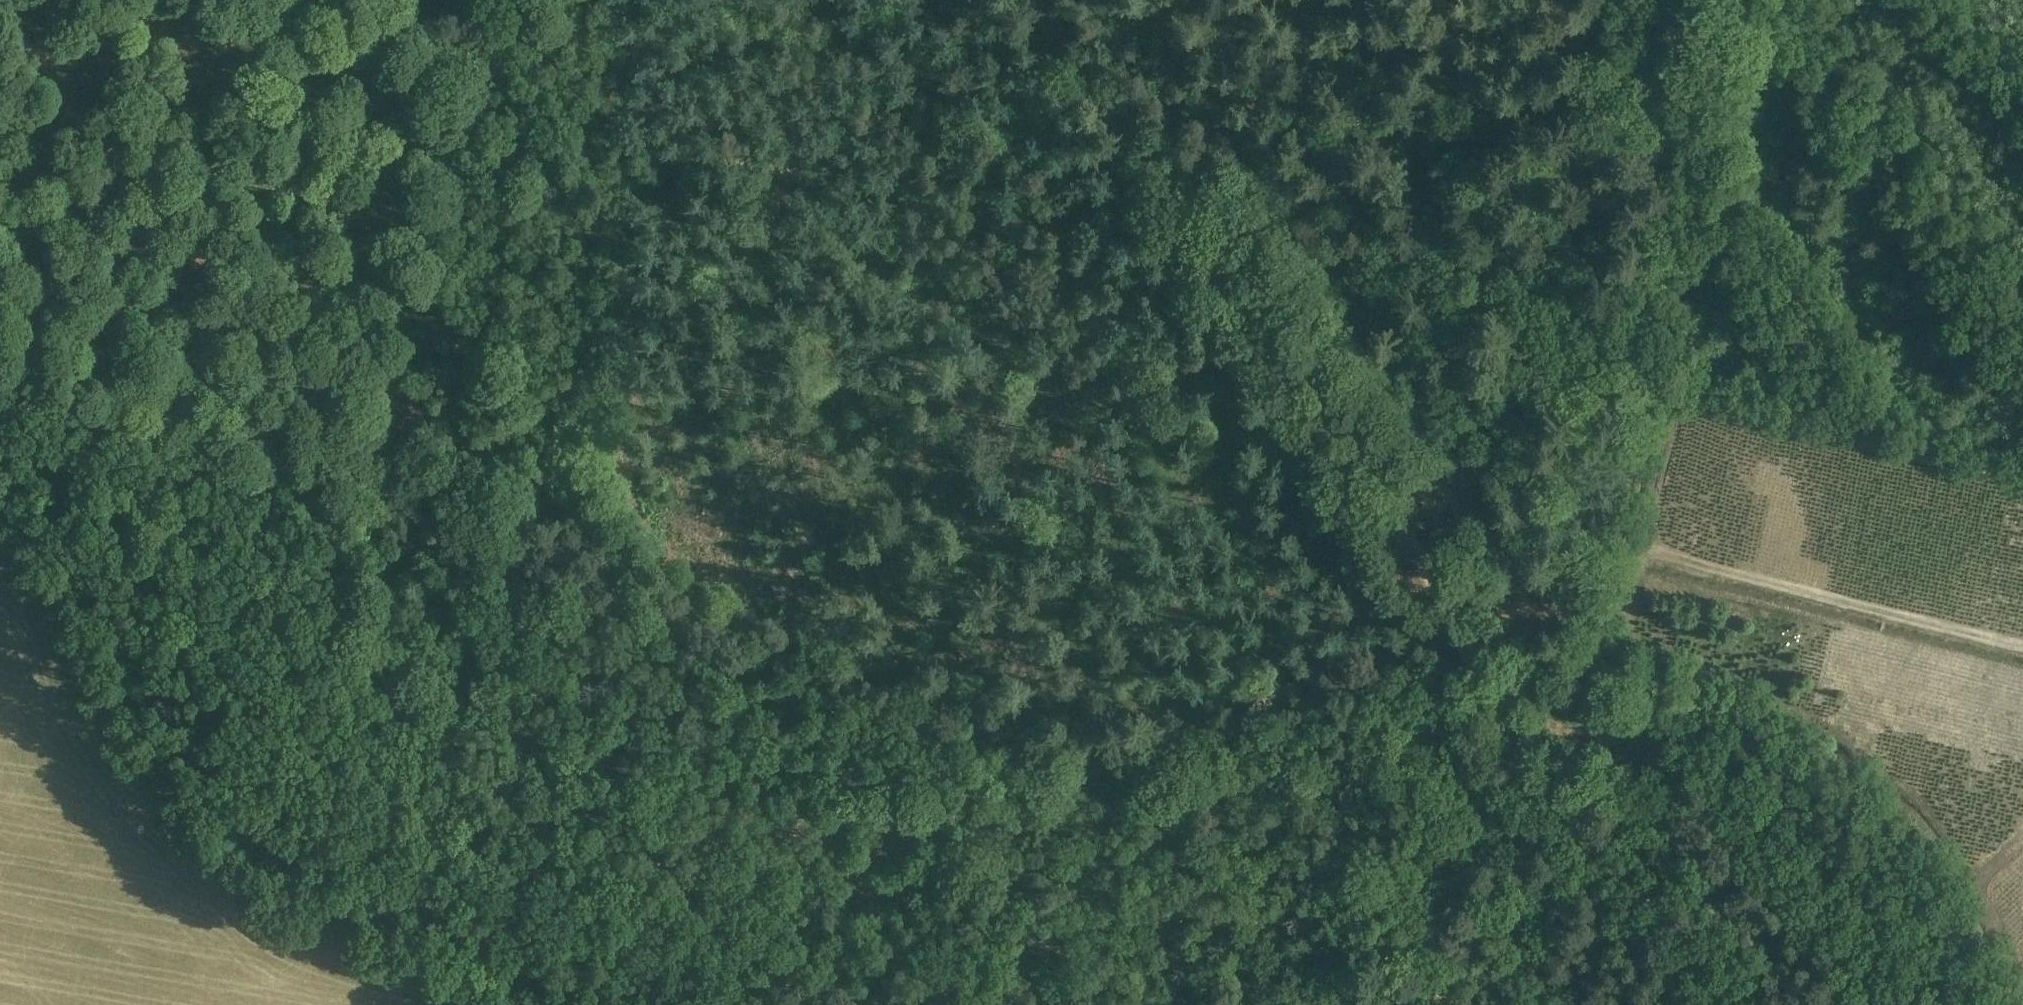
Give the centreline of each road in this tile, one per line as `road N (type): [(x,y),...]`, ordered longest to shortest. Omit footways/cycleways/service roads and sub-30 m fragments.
road 1 (track): [(1724,1004),(1611,853),(1487,722),(1477,668),(1457,630),(1037,0)]
road 2 (track): [(1576,620),(1663,304),(1725,0)]
road 3 (track): [(2022,645),(1657,553),(1642,615),(1457,630)]

